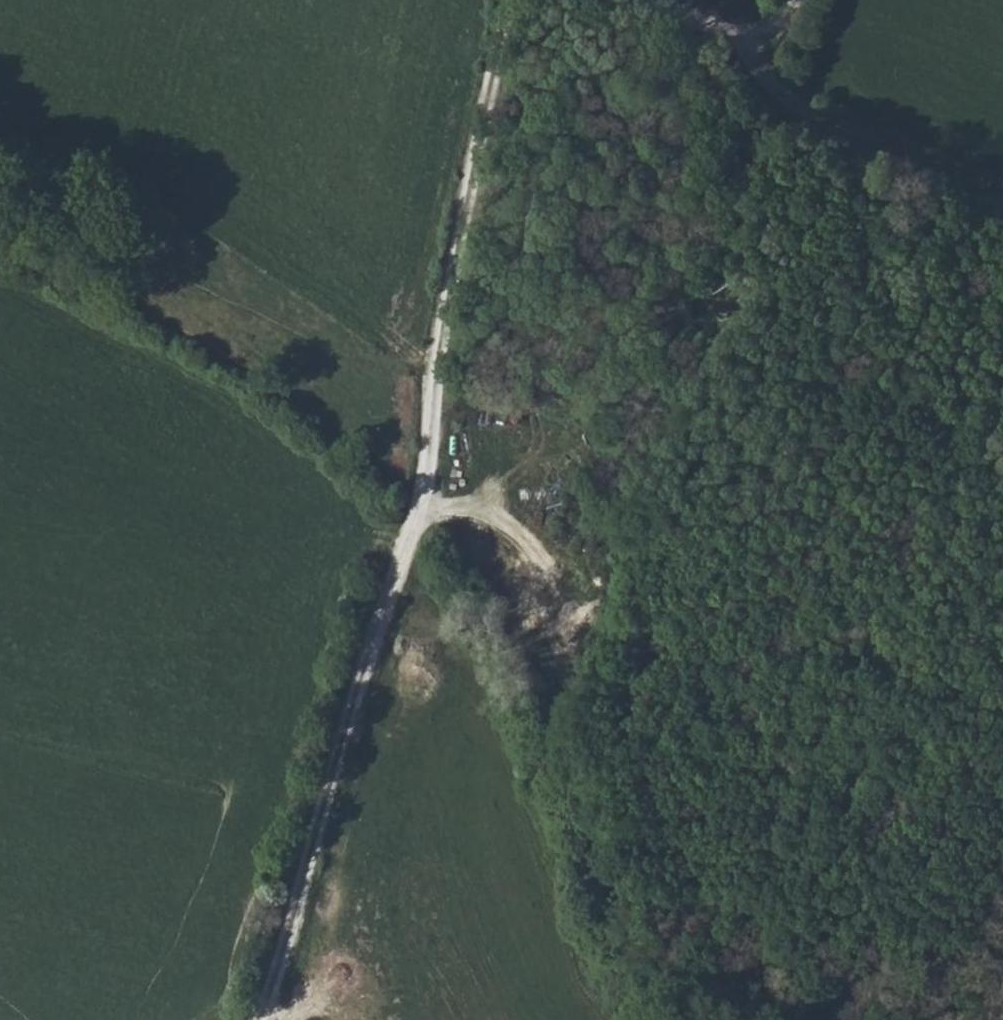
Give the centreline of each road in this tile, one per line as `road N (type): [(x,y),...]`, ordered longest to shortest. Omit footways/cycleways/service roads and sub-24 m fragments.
road 1 (track): [(508,0),(420,443),(409,551),(278,982),(256,1019)]
road 2 (track): [(789,0),(764,54),(791,104),(1002,192)]

